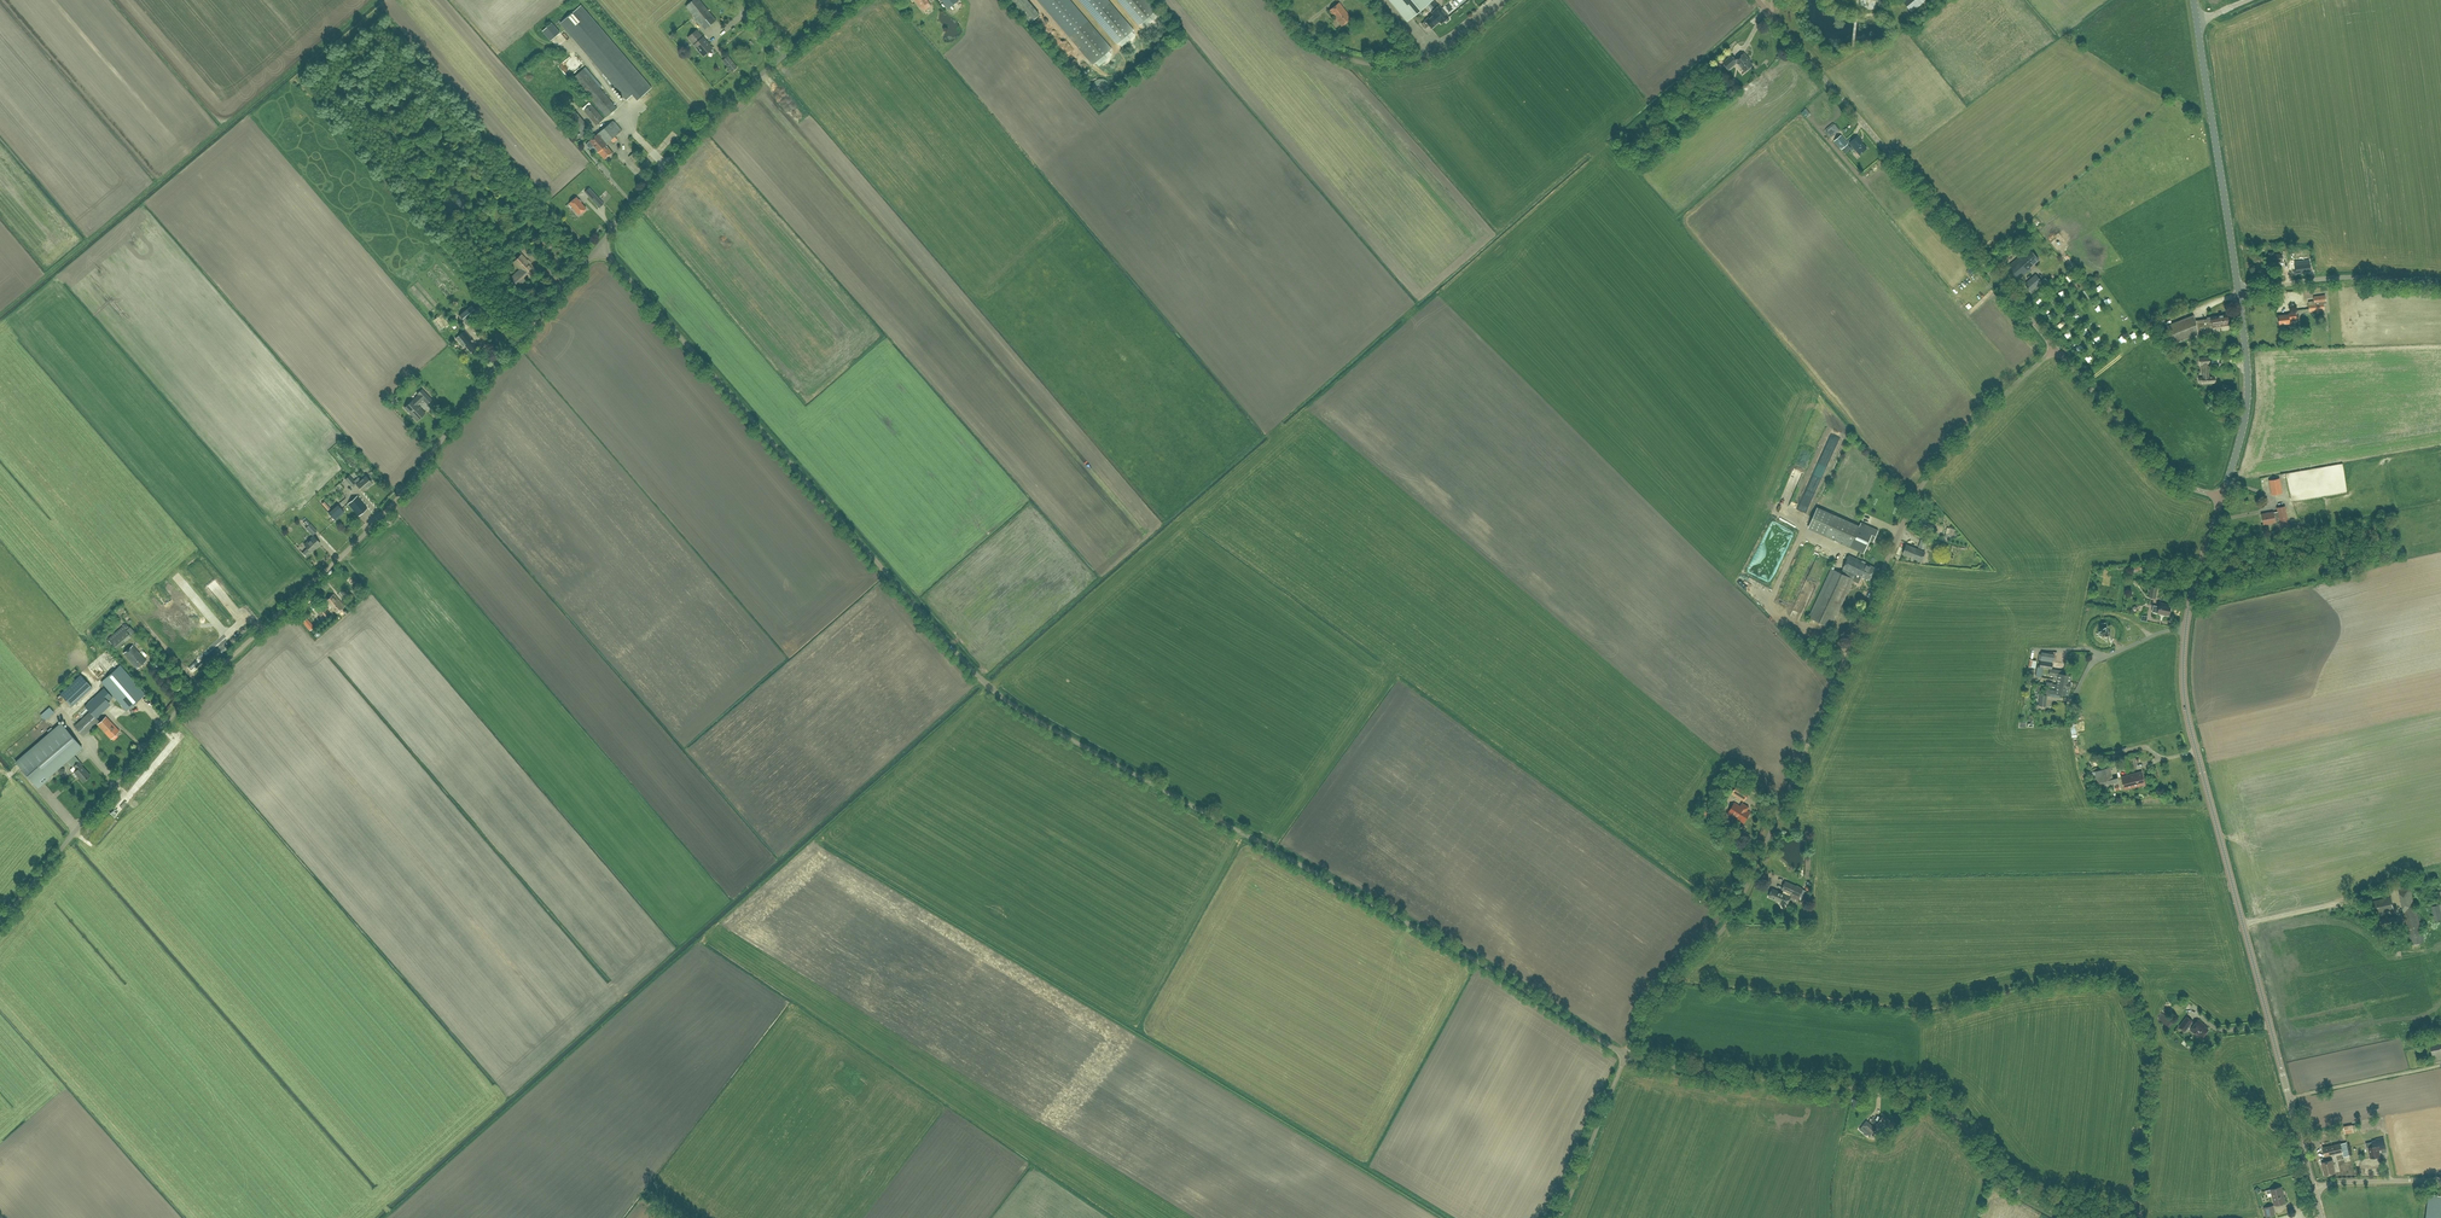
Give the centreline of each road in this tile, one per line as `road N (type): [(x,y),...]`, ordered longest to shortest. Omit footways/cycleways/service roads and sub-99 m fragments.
road 1 (unclassified): [(1625,1056),(1505,977),(996,692),(599,245)]
road 2 (unclassified): [(0,923),(208,682),(390,512),(599,245)]
road 3 (unclassified): [(1625,1056),(1655,997),(1730,916),(1917,494),(2055,346)]
road 4 (unclassified): [(2067,1217),(2019,1193),(1926,1099),(1739,1078),(1625,1056)]
road 5 (tertiary): [(2313,1188),(2196,756)]
road 6 (unclassified): [(2055,346),(1764,6)]
road 7 (tertiary): [(2238,291),(2193,0)]
road 8 (unclassified): [(1276,0),(1323,47),(1394,65),(1449,48),(1508,0)]
road 9 (tertiary): [(2196,756),(2184,631),(2223,498)]
road 10 (unclassified): [(599,245),(709,117),(783,57)]
road 11 (unclassified): [(2223,498),(2157,471),(2055,346)]
road 12 (tertiary): [(2223,498),(2247,407),(2238,291)]
road 13 (unclassified): [(2440,283),(2343,278),(2238,291)]
road 14 (unclassified): [(1560,1217),(1625,1056)]
road 15 (unclassified): [(2313,1188),(2440,1179)]

